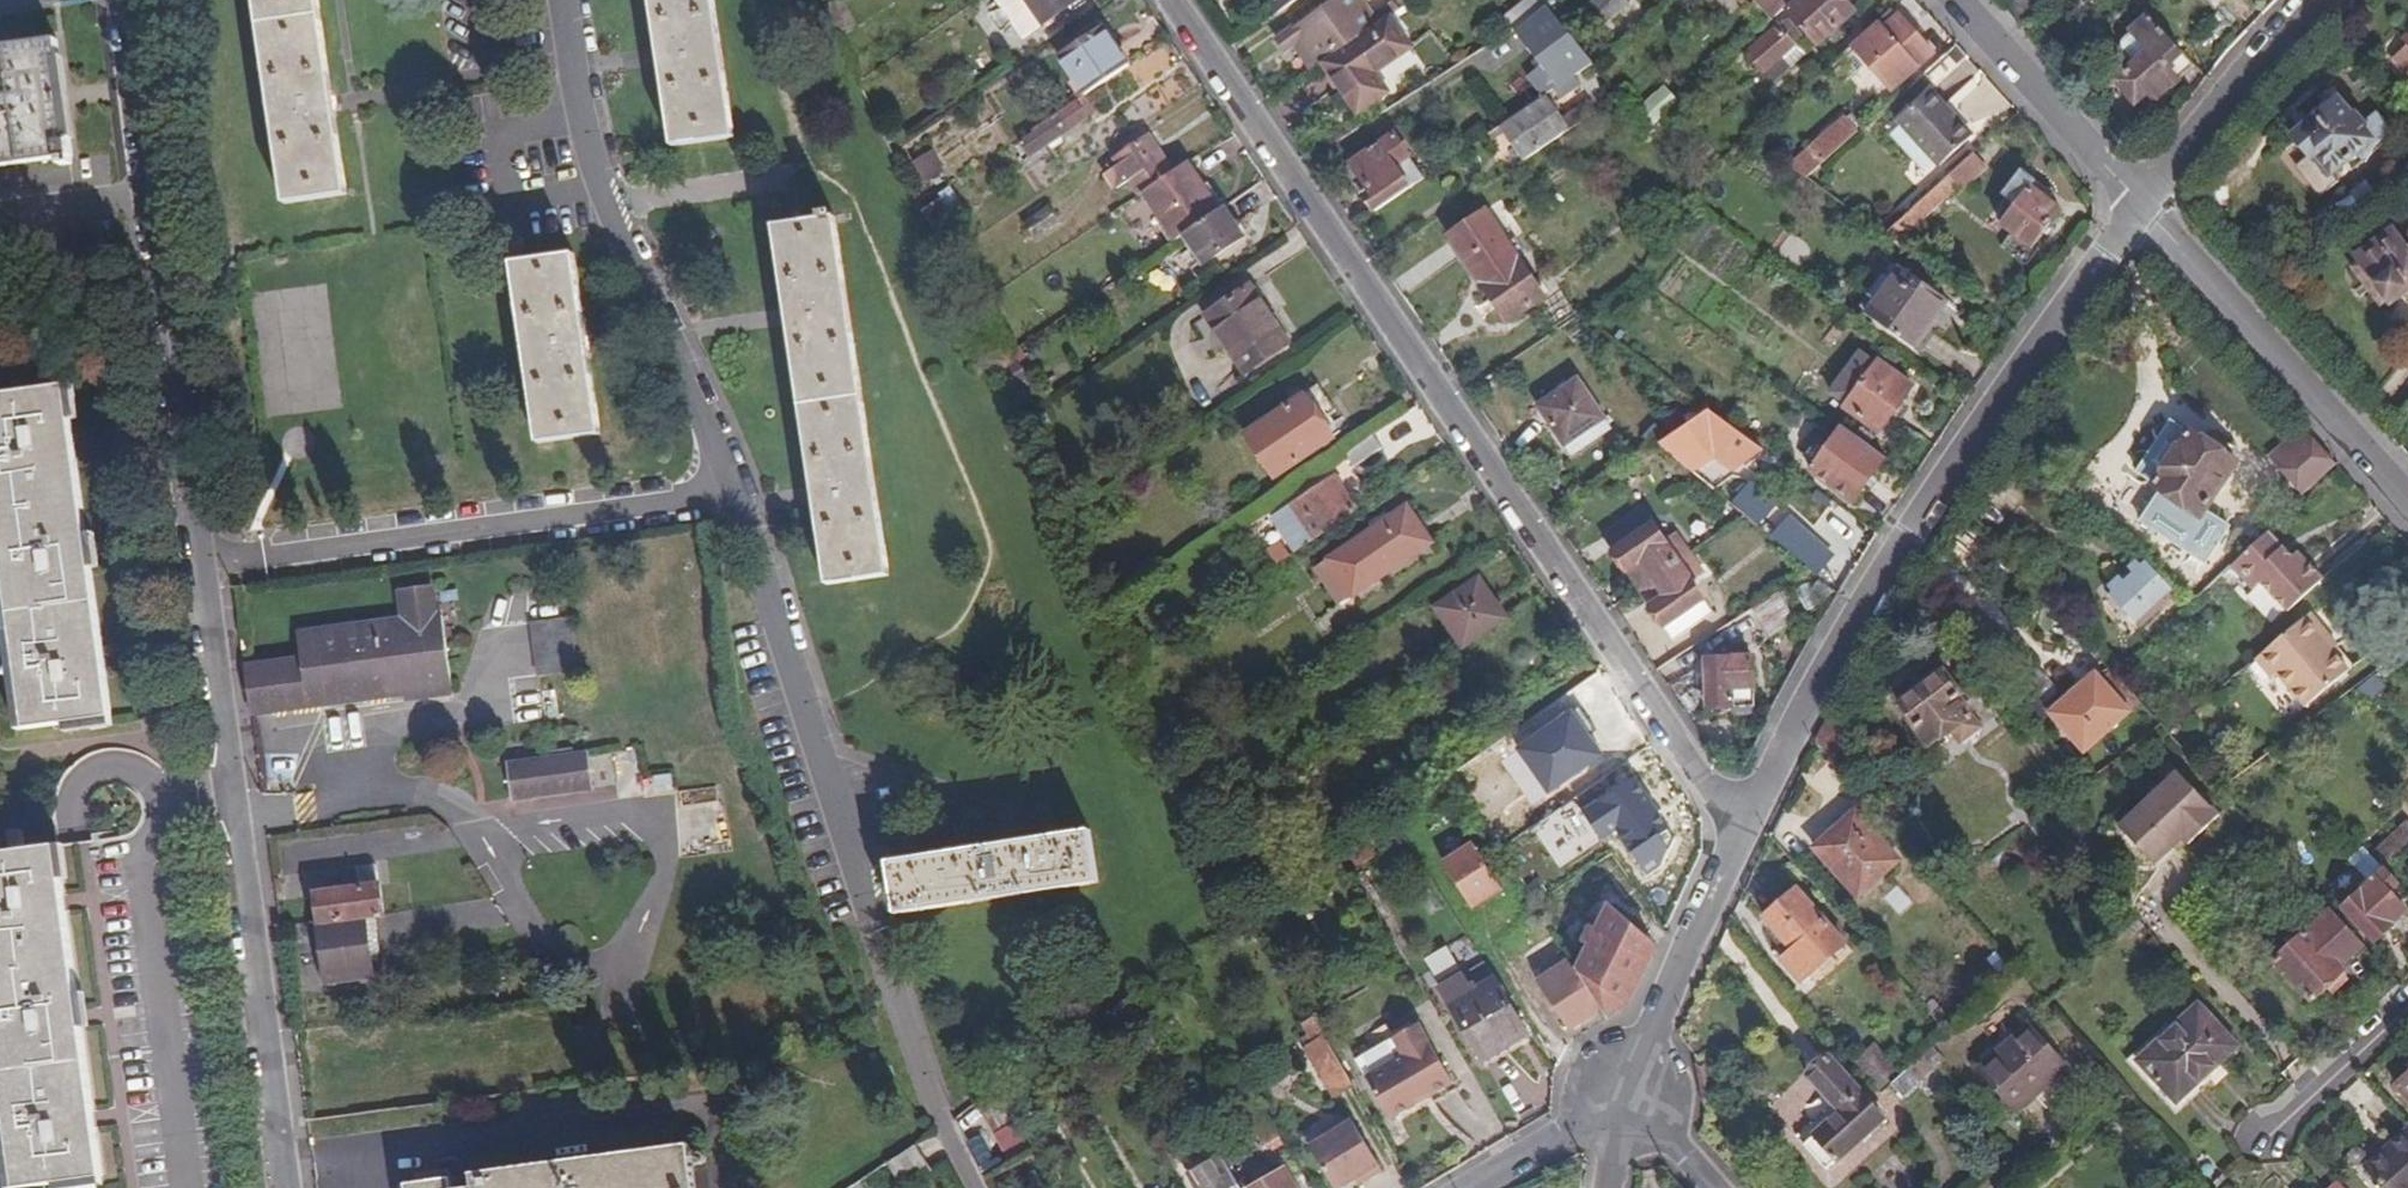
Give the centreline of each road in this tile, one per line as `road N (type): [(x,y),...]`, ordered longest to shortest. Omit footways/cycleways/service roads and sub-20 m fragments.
road 1 (residential): [(944,1145),(729,491),(600,193),(572,97),(558,0)]
road 2 (residential): [(113,0),(207,569),(287,1187)]
road 3 (residential): [(1739,835),(1168,0)]
road 4 (residential): [(2141,206),(1890,562),(1739,835)]
road 5 (residential): [(2141,206),(2407,499)]
road 6 (residential): [(1739,835),(1628,1097)]
road 7 (residential): [(2329,0),(2141,206)]
road 8 (residential): [(1955,0),(2141,206)]
road 9 (track): [(607,207),(804,176)]
road 10 (residential): [(2407,1005),(2265,1135)]
road 11 (residential): [(1472,1187),(1628,1097)]
road 12 (residential): [(1628,1097),(1713,1187)]

